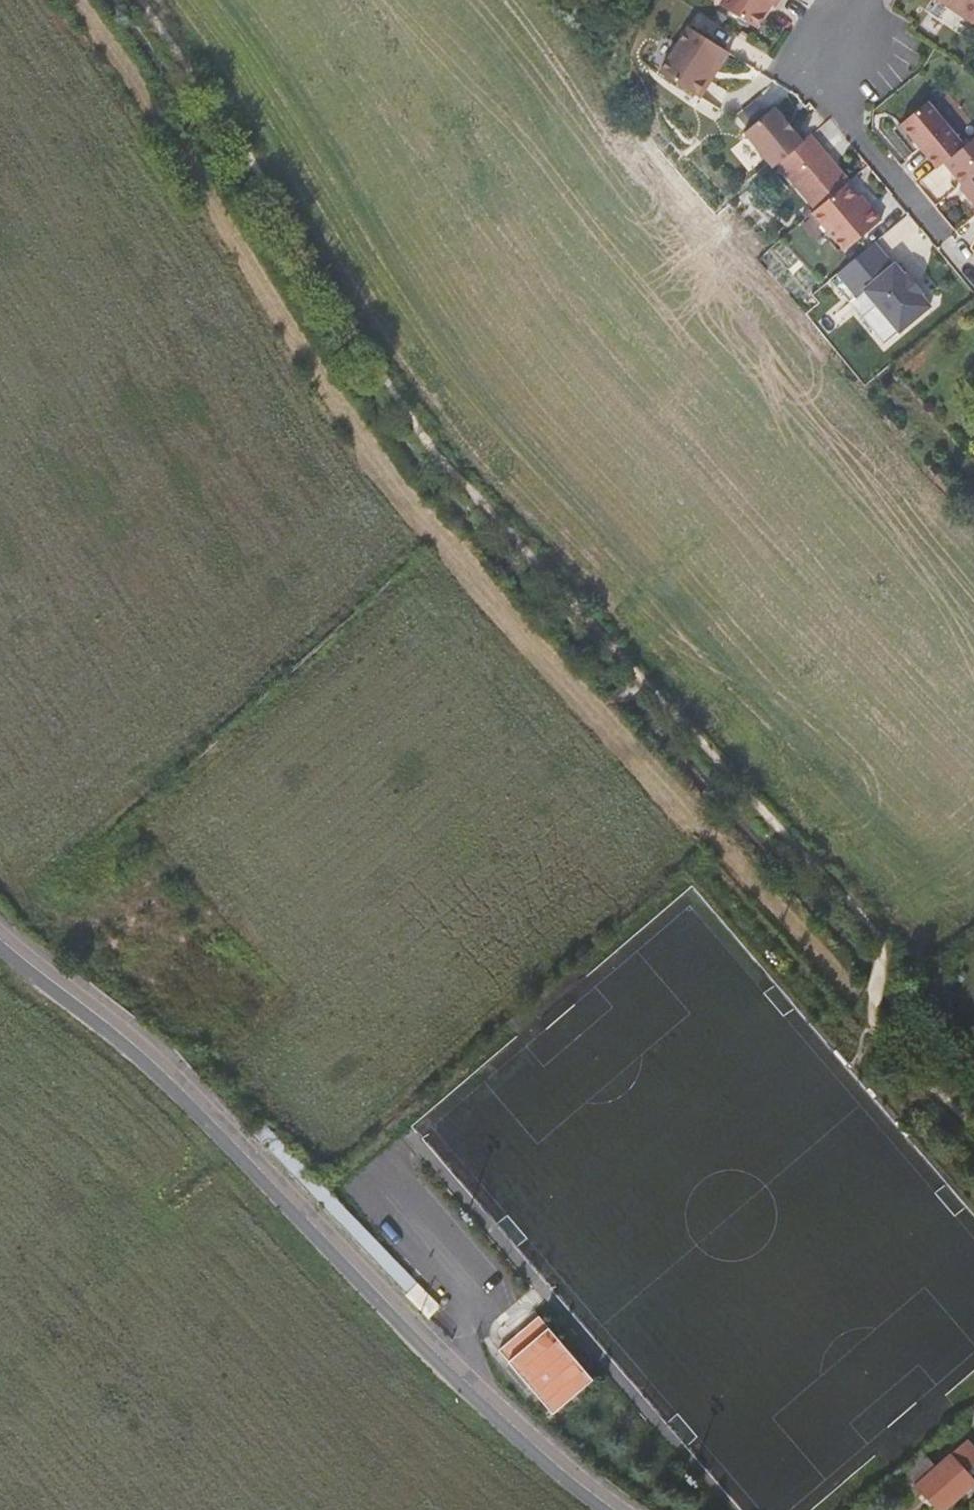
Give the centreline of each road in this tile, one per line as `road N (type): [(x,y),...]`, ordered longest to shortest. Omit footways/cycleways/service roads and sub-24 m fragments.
road 1 (tertiary): [(606,1509),(381,1305),(143,1061),(0,948)]
road 2 (residential): [(864,0),(846,43),(847,93),(973,267)]

